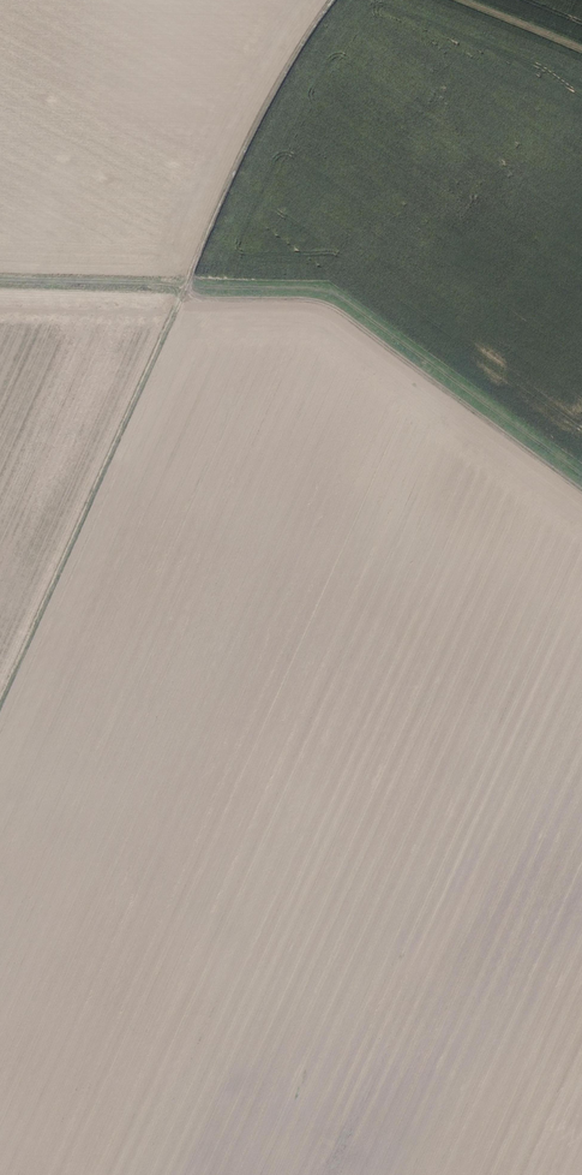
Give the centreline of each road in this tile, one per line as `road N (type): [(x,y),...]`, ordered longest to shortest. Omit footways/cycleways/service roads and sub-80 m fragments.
road 1 (track): [(0,705),(270,100),(334,0)]
road 2 (track): [(187,284),(197,300),(304,300),(337,311),(581,488)]
road 3 (track): [(452,0),(581,54)]

